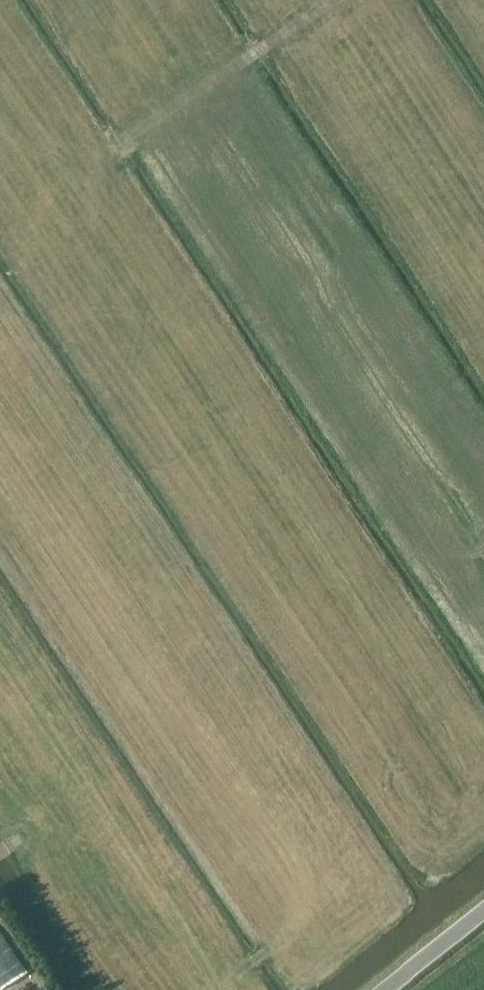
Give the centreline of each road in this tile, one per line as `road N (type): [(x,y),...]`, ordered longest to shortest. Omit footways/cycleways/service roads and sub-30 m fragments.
road 1 (unclassified): [(384,989),(483,910)]

